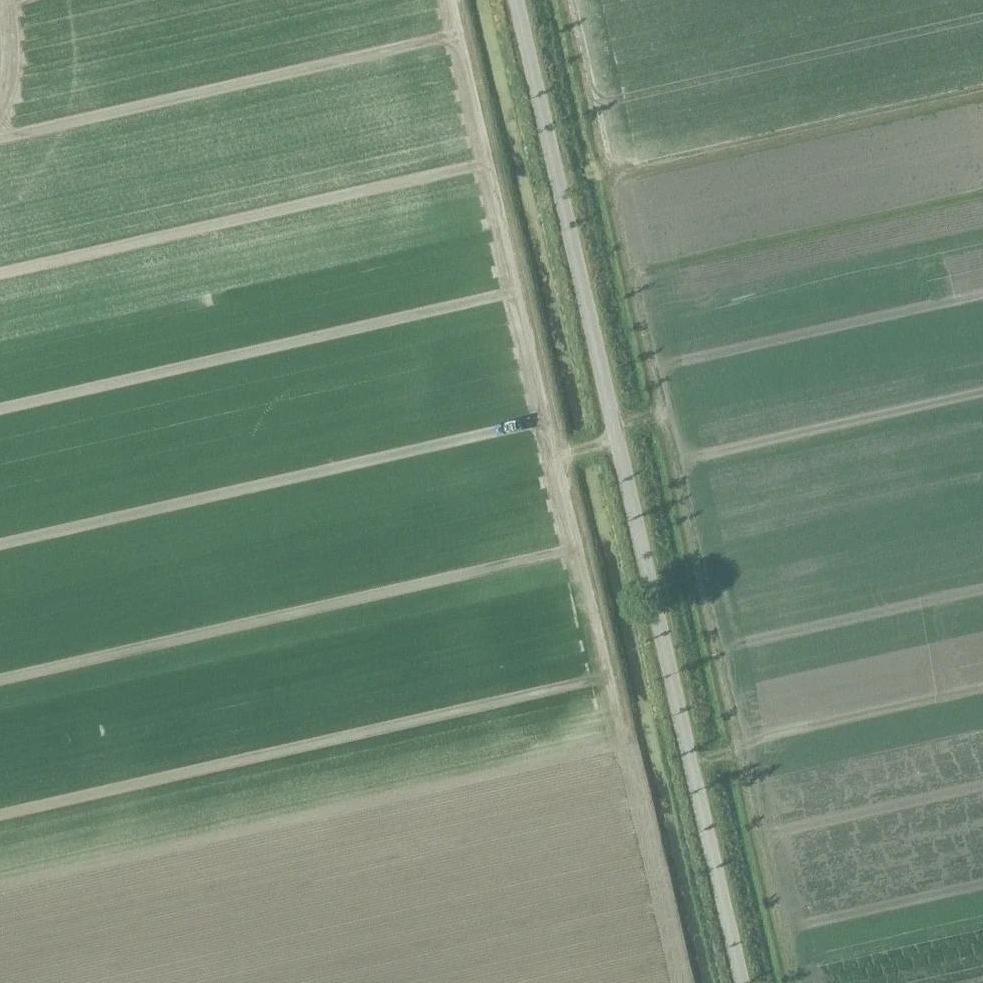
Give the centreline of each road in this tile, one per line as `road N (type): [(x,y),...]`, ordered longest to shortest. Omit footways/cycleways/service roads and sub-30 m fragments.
road 1 (unclassified): [(748,982),(521,0)]

